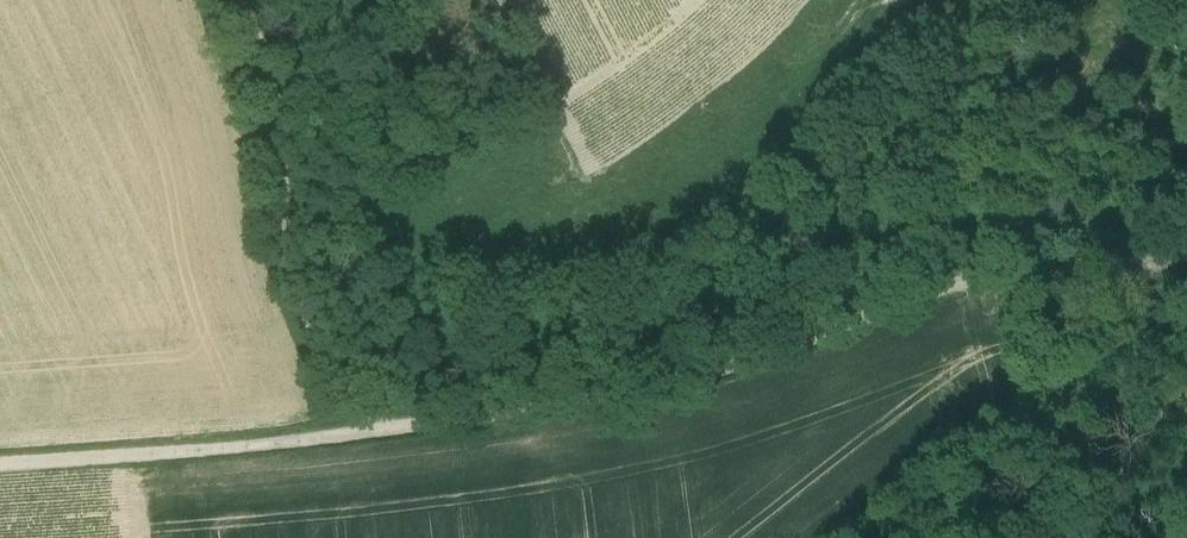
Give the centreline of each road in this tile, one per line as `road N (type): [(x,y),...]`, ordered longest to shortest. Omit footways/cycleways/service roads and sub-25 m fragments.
road 1 (track): [(375,430),(600,402),(1020,270)]
road 2 (track): [(247,0),(274,71),(297,280),(321,349),(375,430)]
road 3 (track): [(0,470),(312,444),(375,430)]
road 4 (track): [(1020,270),(1186,247)]

